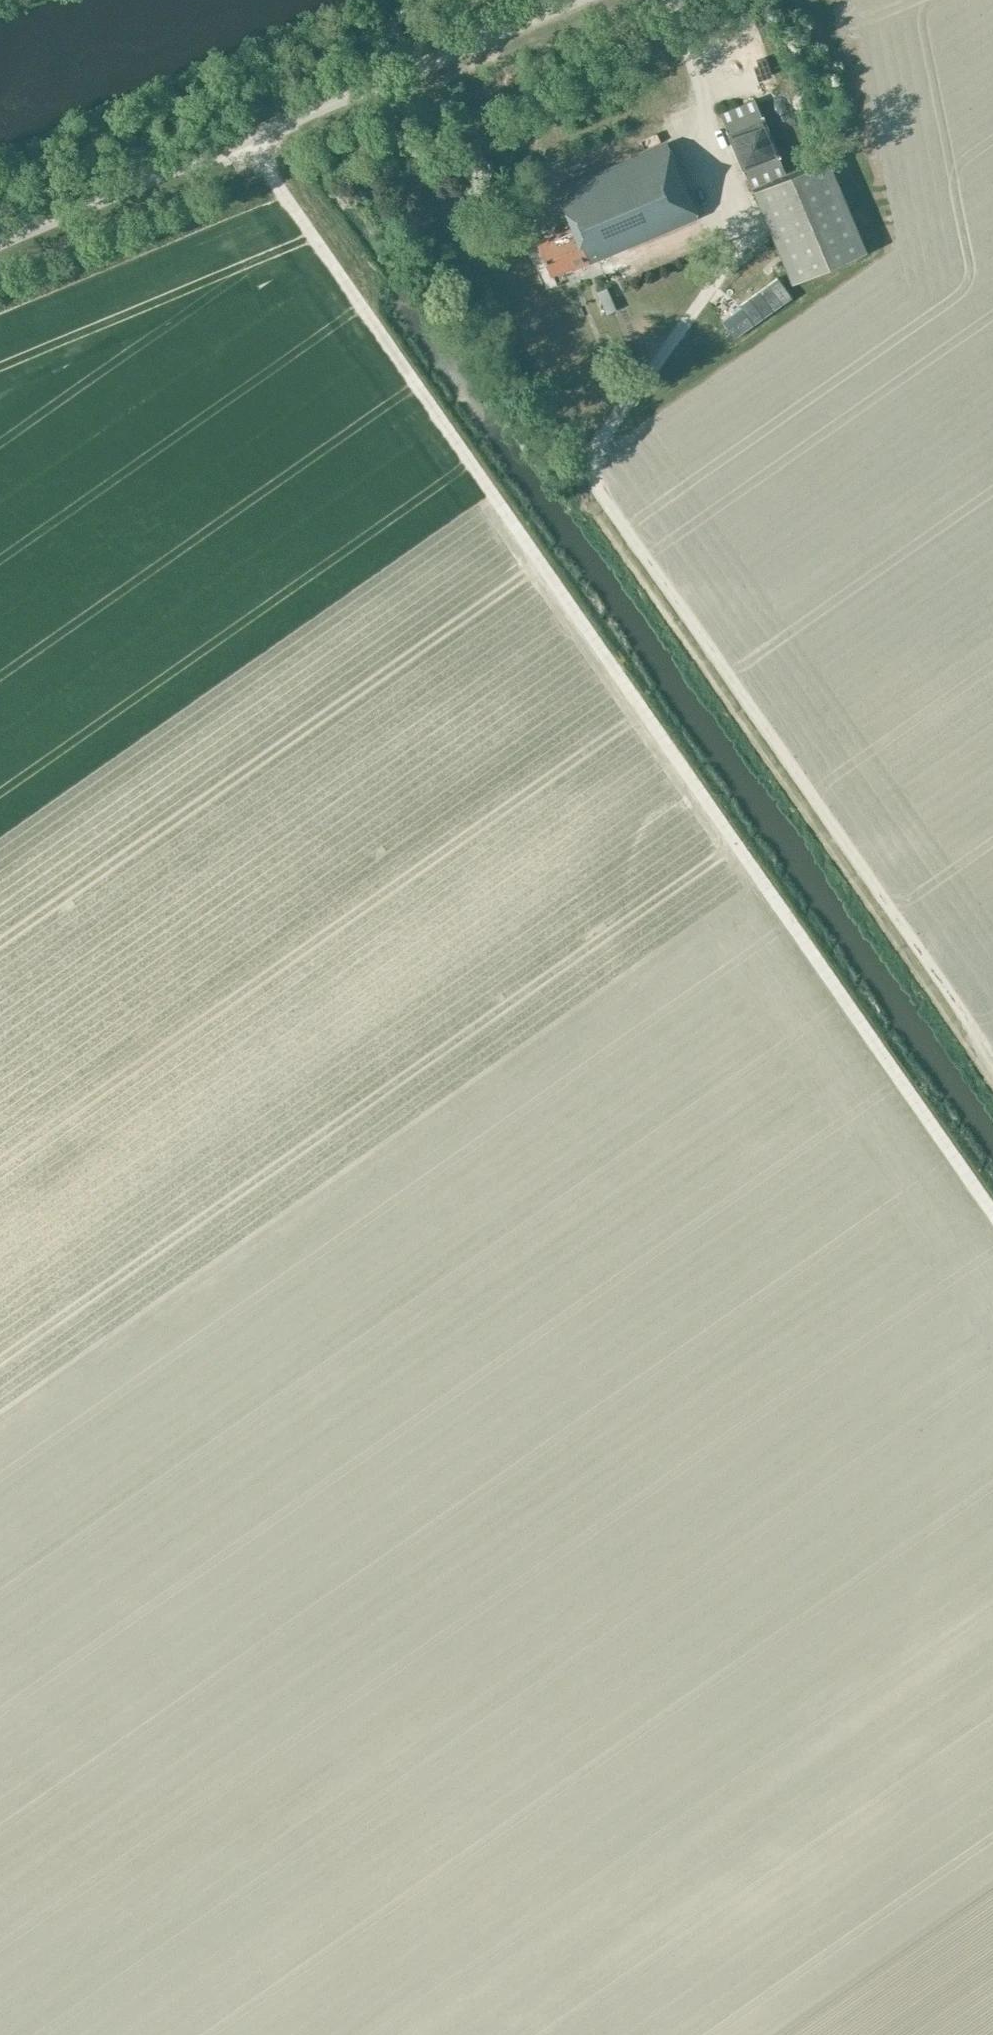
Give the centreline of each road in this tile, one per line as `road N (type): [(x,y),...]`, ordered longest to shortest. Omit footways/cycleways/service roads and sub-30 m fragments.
road 1 (unclassified): [(0,235),(564,0)]

